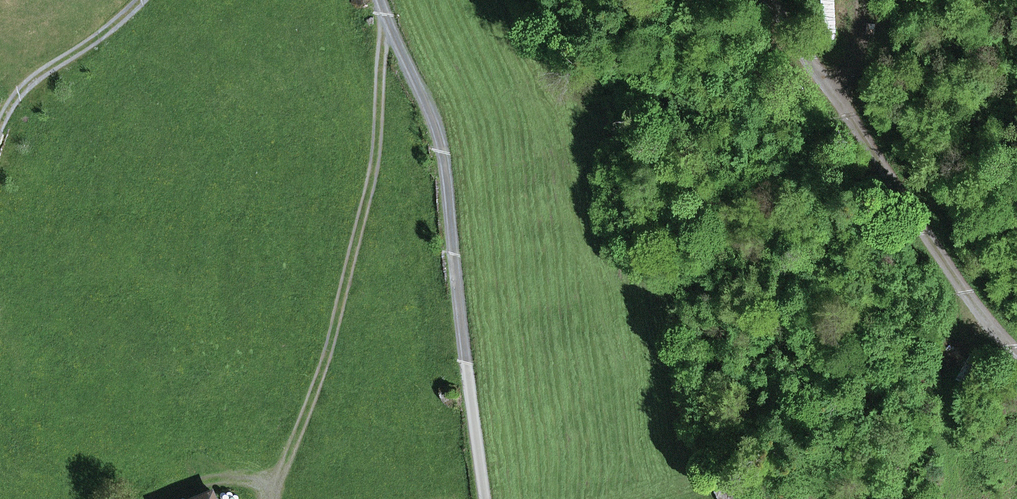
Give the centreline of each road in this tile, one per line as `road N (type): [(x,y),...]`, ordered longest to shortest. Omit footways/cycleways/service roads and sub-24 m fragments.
road 1 (track): [(379,0),(430,105),(443,160),(485,498)]
road 2 (track): [(388,19),(375,178),(326,373),(268,495)]
road 3 (track): [(774,0),(983,315),(1016,348)]
road 4 (track): [(955,498),(955,358),(983,315)]

